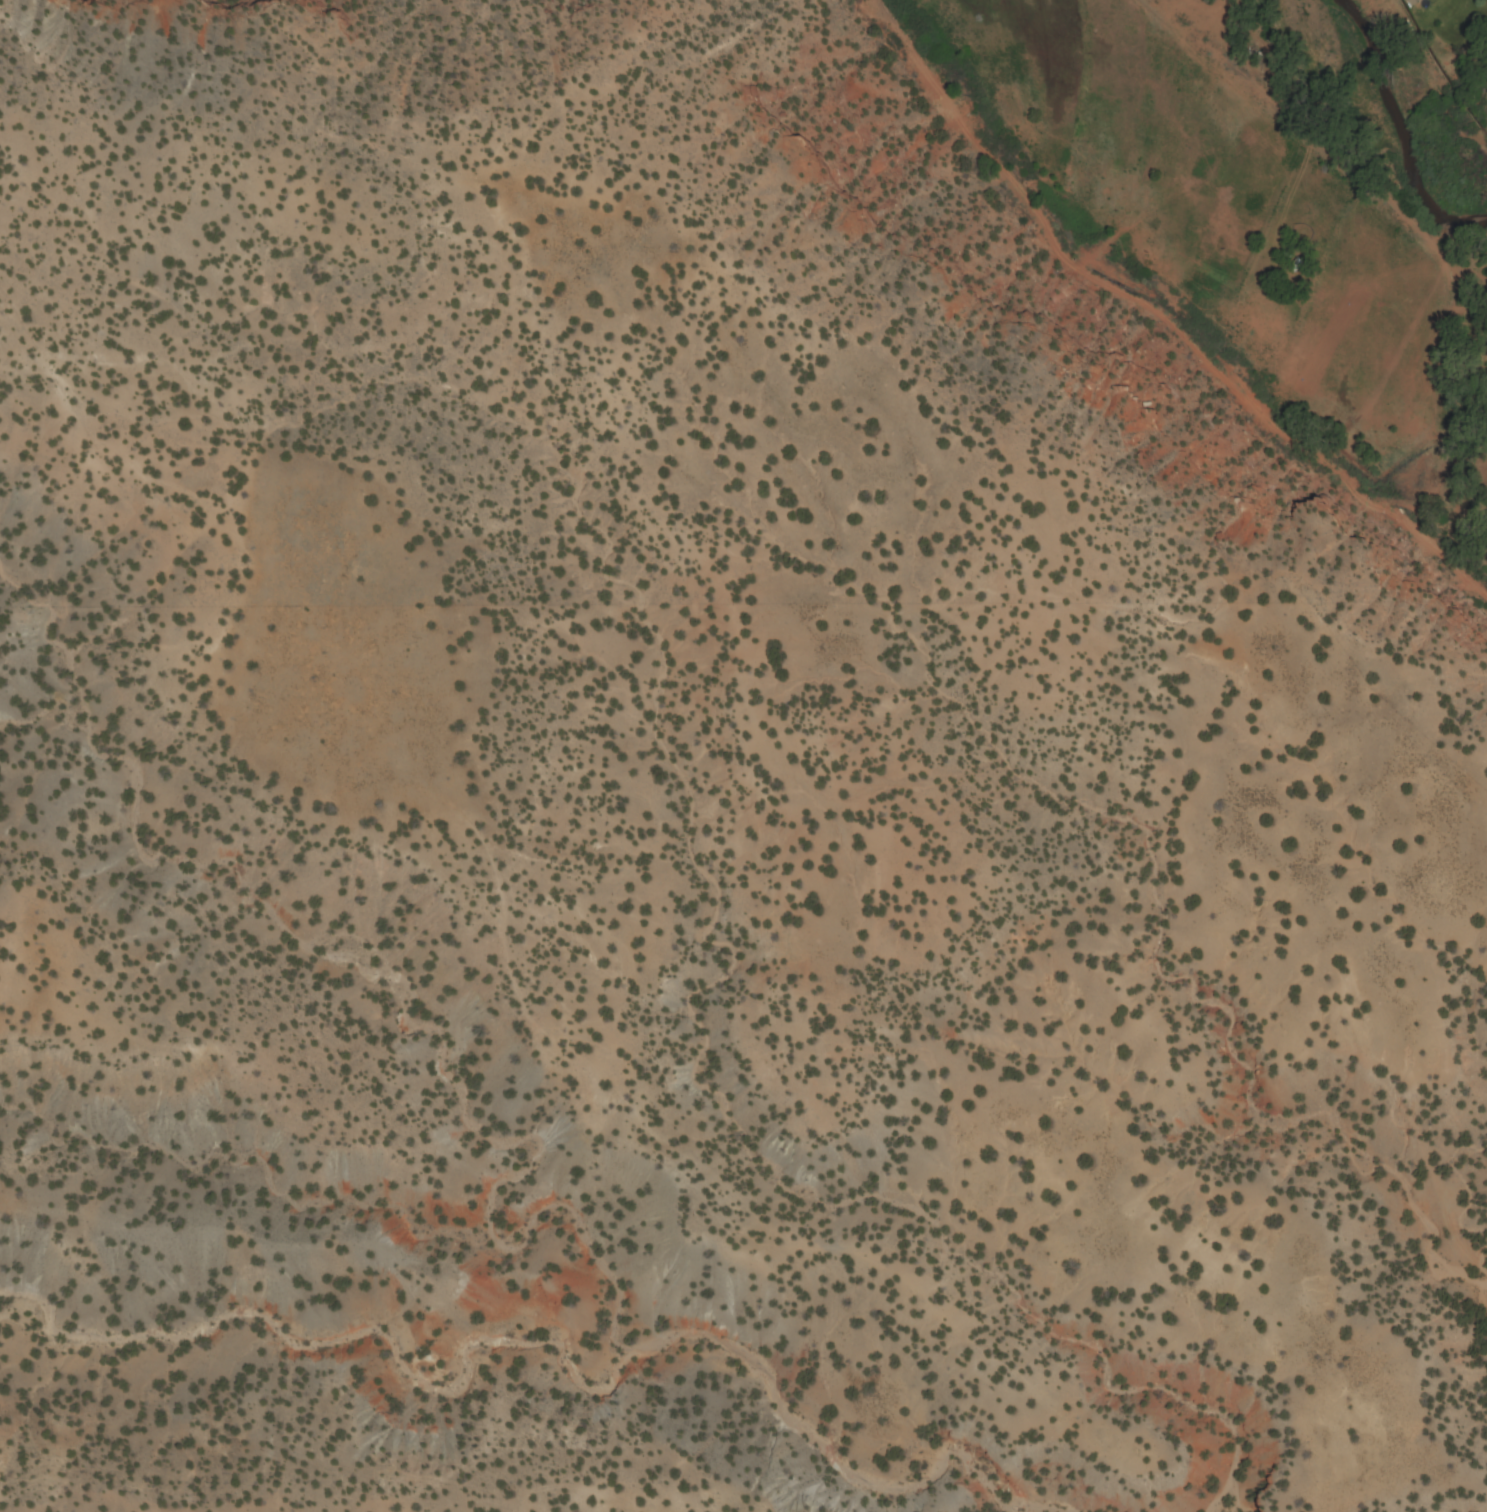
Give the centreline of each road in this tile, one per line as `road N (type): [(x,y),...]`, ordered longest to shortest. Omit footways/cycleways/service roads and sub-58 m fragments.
road 1 (track): [(870,0),(960,129),(1030,203),(1067,269),(1171,331),(1214,380),(1225,376),(1245,394),(1273,435),(1358,505),(1424,539),(1486,605)]

